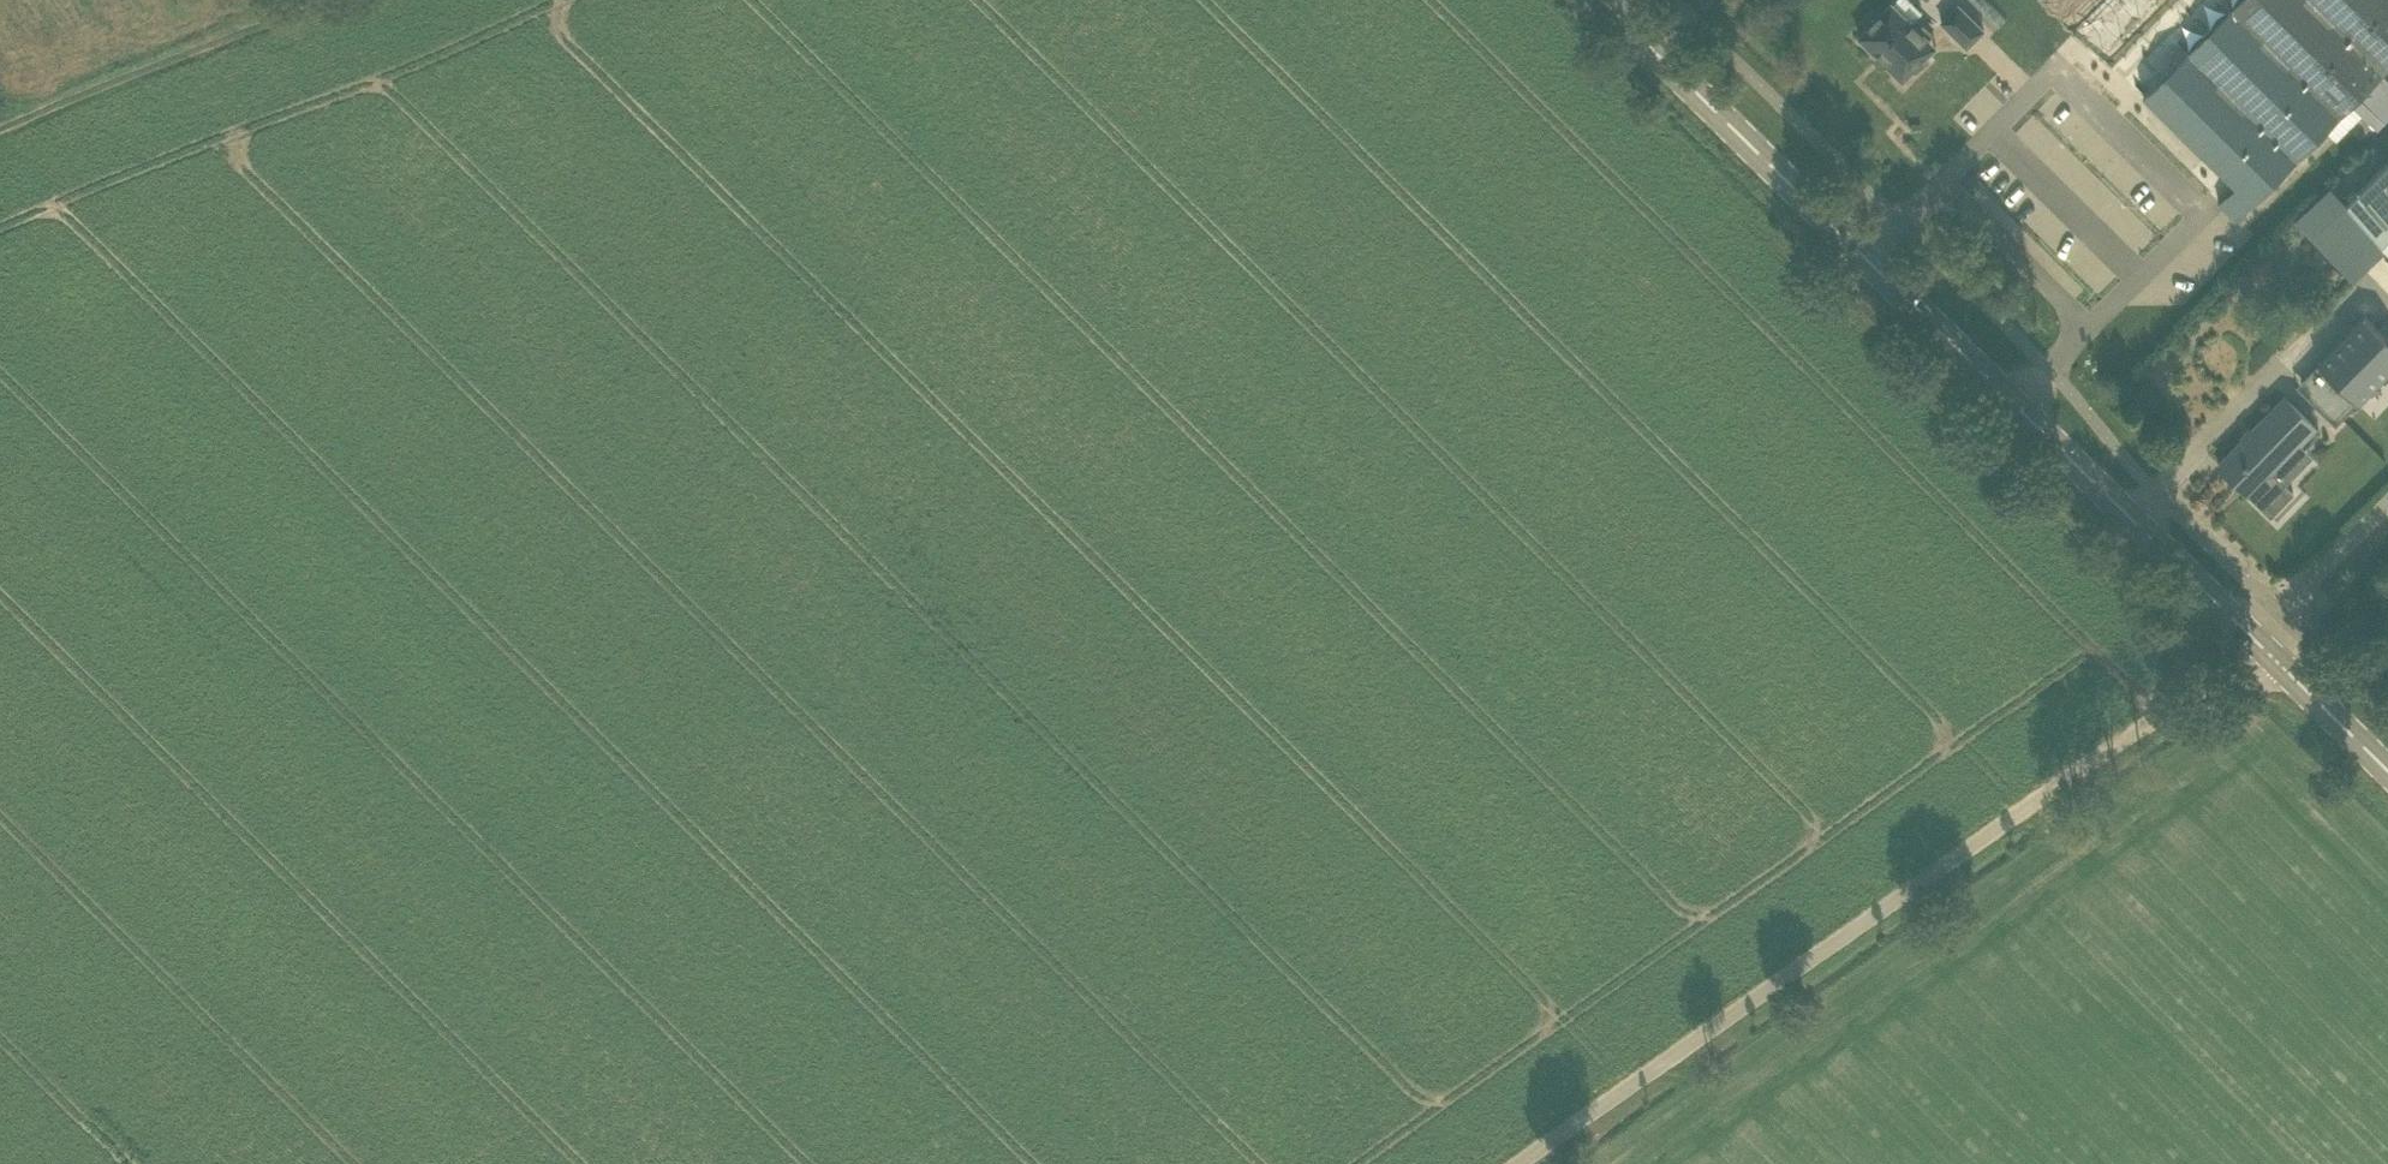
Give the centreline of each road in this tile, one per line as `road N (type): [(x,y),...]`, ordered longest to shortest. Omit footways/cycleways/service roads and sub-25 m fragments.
road 1 (secondary): [(2387,769),(1605,0)]
road 2 (track): [(2275,657),(2250,682),(2155,720),(1525,1163)]
road 3 (track): [(0,116),(335,0)]

